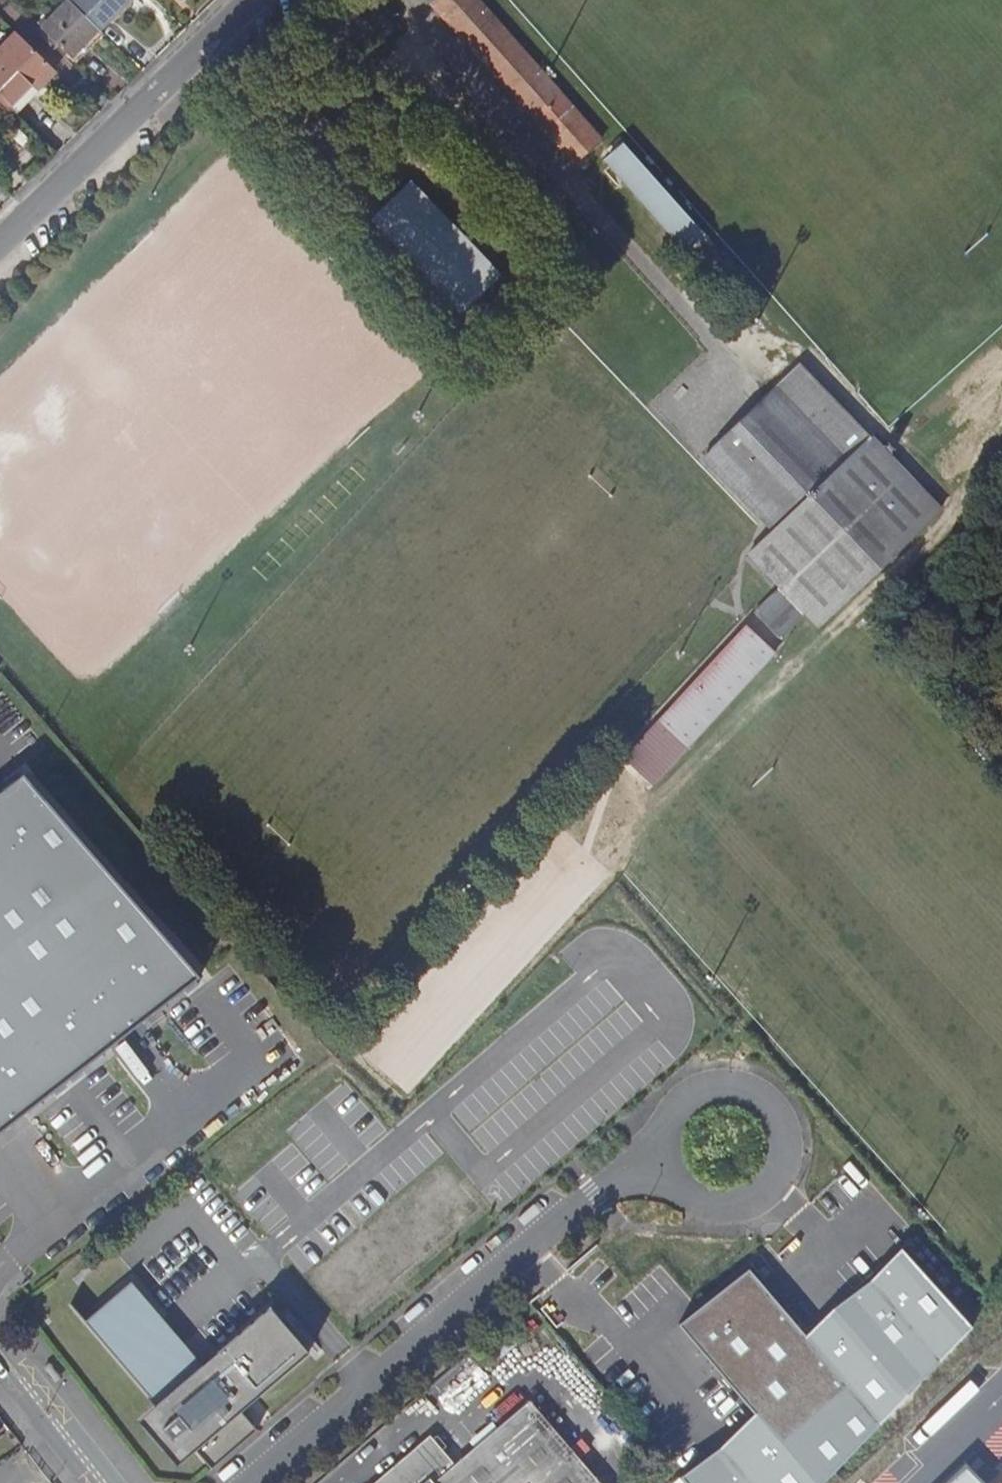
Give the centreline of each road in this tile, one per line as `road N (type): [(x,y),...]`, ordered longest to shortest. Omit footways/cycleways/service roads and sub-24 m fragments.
road 1 (residential): [(0,244),(253,0)]
road 2 (unclassified): [(0,1350),(102,1482)]

